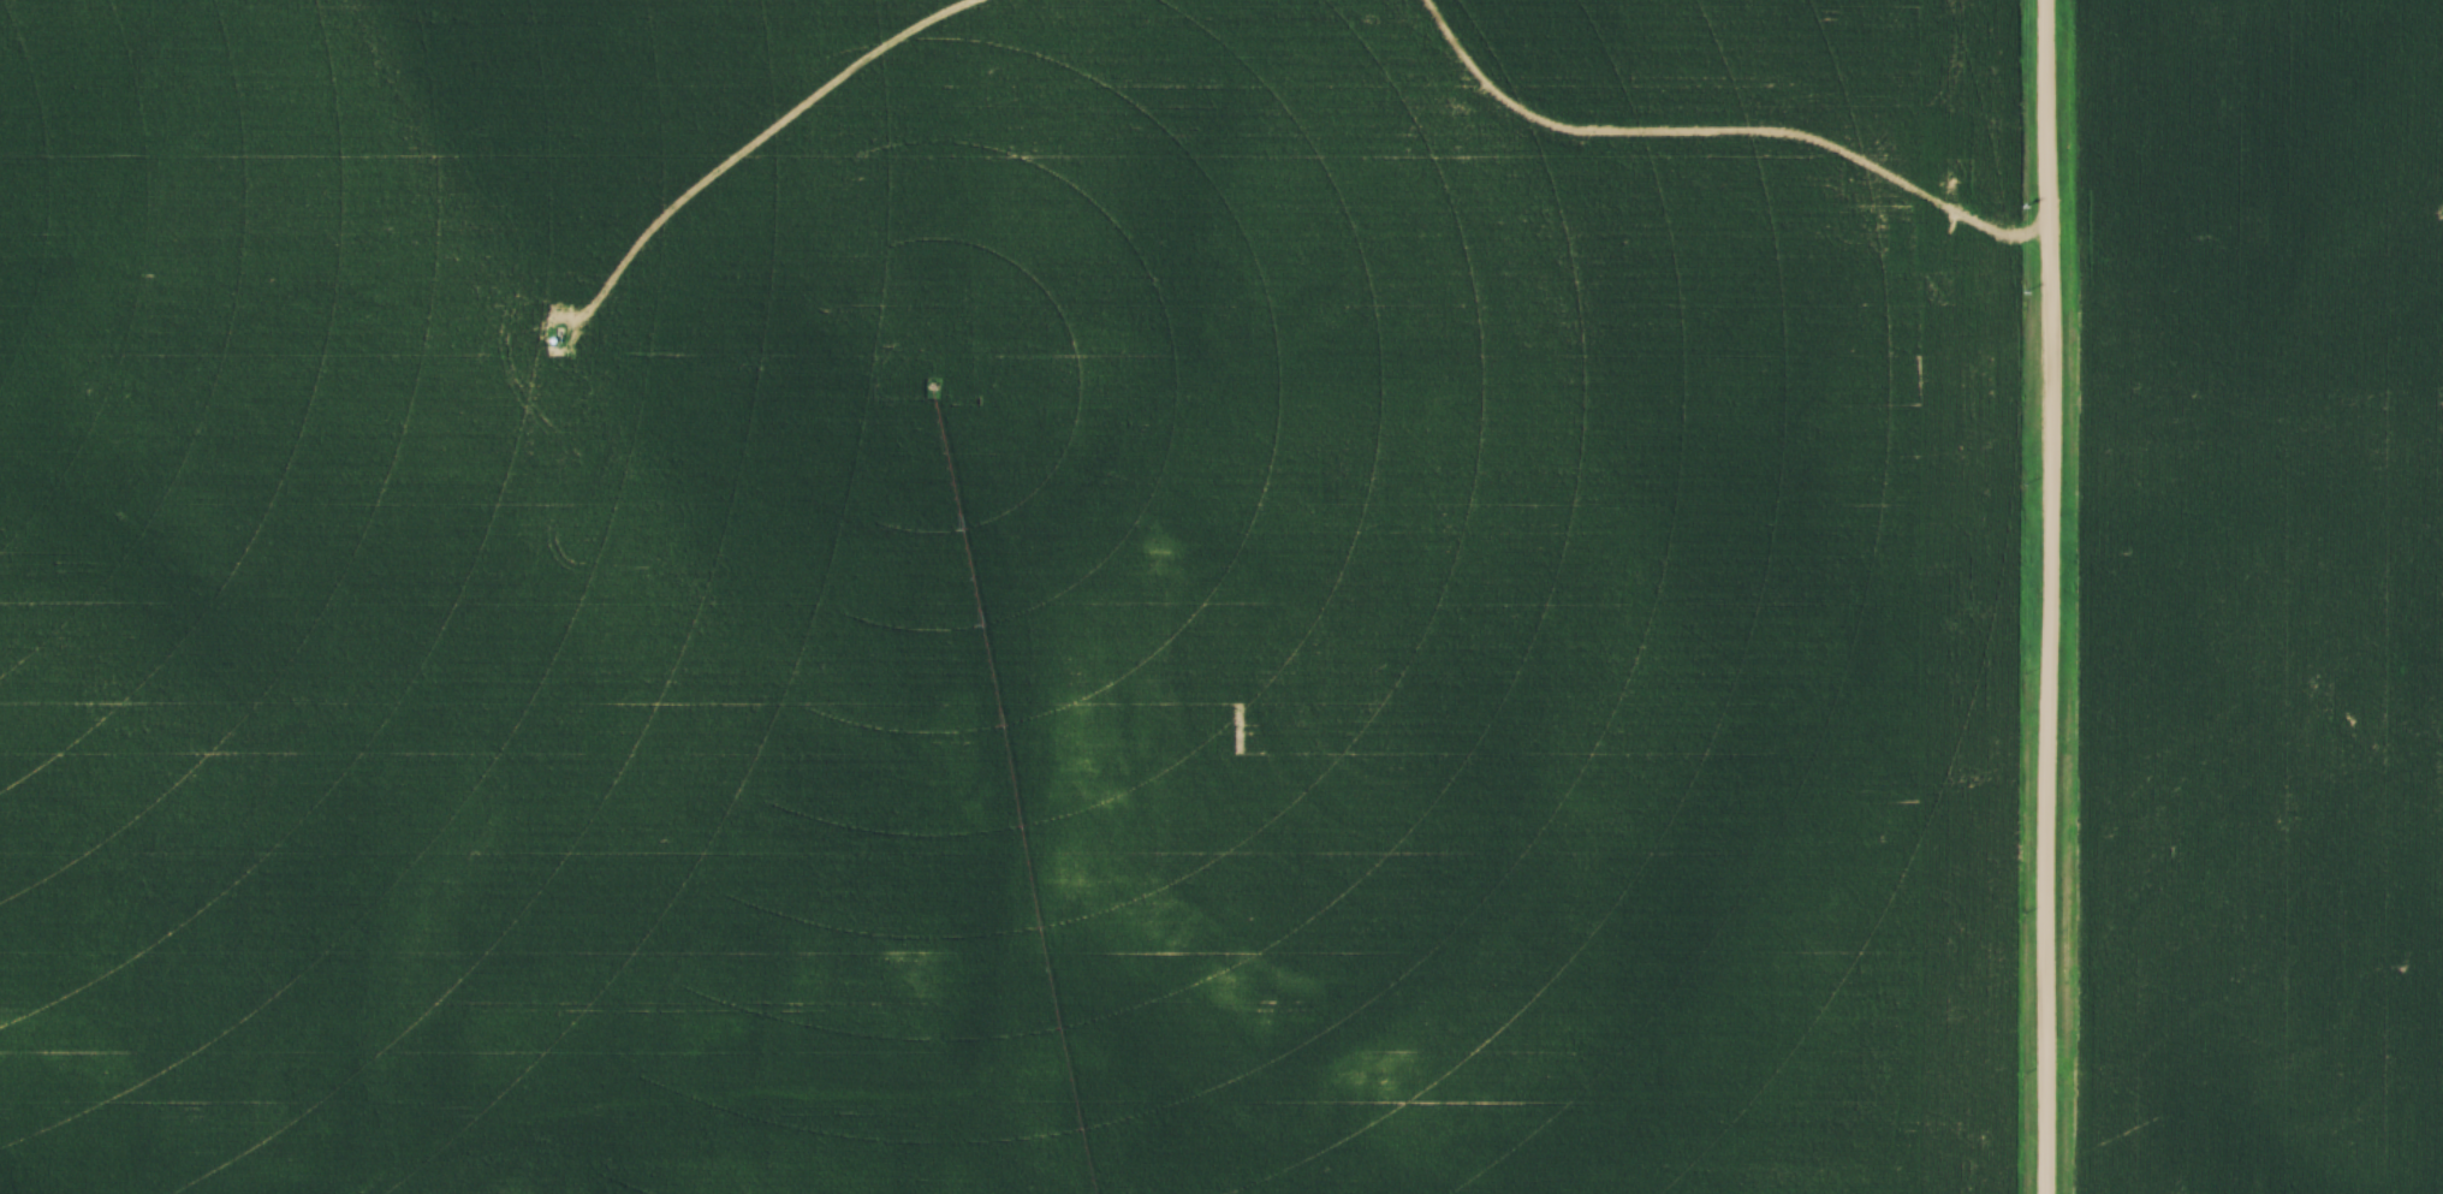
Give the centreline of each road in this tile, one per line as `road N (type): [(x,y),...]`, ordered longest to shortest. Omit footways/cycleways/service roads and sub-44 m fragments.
road 1 (residential): [(2049,0),(2047,1193)]

